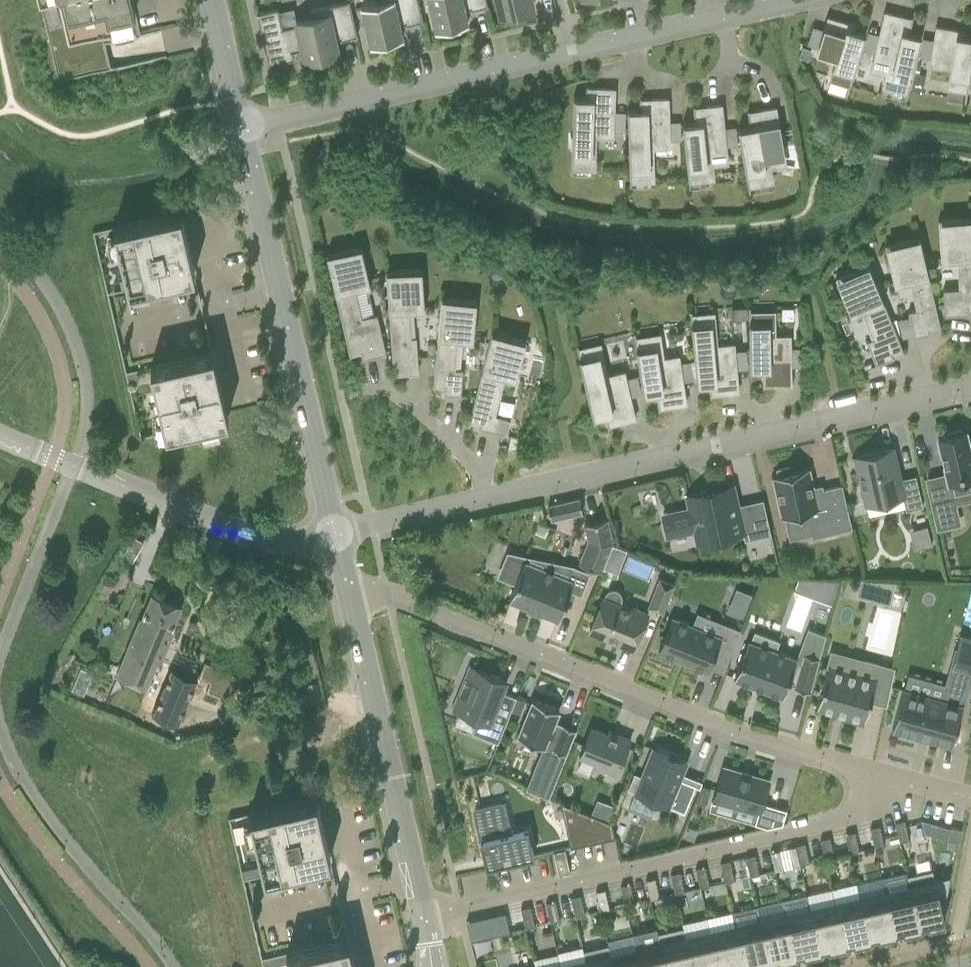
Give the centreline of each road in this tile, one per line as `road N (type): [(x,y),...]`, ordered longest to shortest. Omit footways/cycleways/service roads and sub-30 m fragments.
road 1 (track): [(250,153),(360,133),(549,220),(688,233),(799,223),(824,171),(853,157),(970,164)]
road 2 (residential): [(333,537),(970,393)]
road 3 (residential): [(895,783),(717,732),(388,598),(352,604)]
road 4 (residential): [(245,131),(806,0)]
road 5 (residential): [(895,783),(867,820),(423,921)]
road 6 (tertiary): [(333,537),(245,131)]
road 7 (unclassified): [(340,568),(0,440)]
road 8 (tertiary): [(423,921),(352,604)]
road 9 (tertiary): [(245,131),(213,0)]

